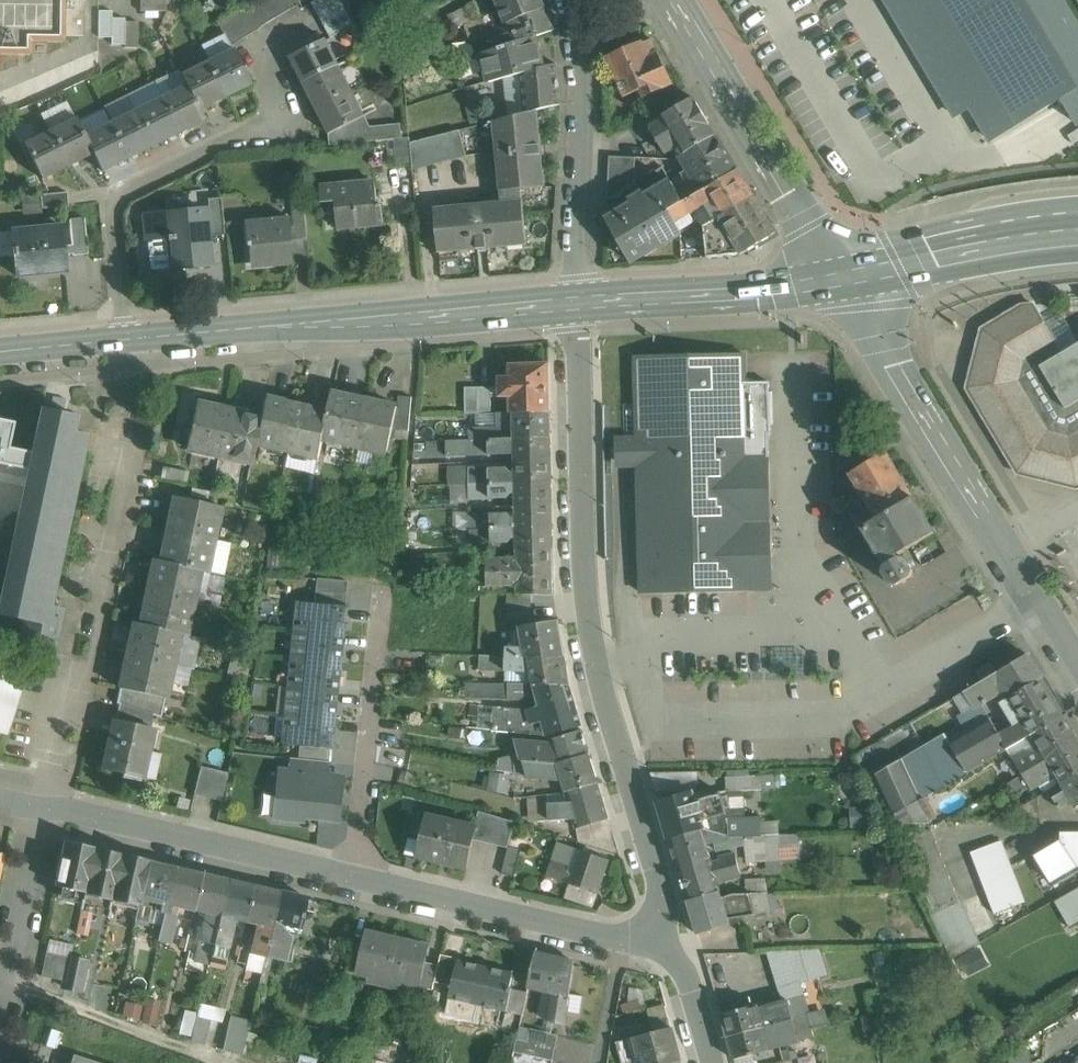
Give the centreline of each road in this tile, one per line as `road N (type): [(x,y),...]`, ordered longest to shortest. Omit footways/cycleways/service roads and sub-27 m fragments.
road 1 (residential): [(40,810),(620,941),(669,930)]
road 2 (residential): [(584,305),(586,611),(669,930)]
road 3 (residential): [(850,275),(895,368),(1077,675)]
road 4 (secondary): [(584,305),(127,343)]
road 5 (residential): [(128,461),(40,810)]
road 6 (residential): [(287,120),(112,191),(127,343)]
road 7 (residential): [(680,0),(850,275)]
road 8 (residential): [(569,0),(581,27),(584,305)]
road 9 (secondary): [(850,275),(778,289),(584,305)]
road 10 (secondary): [(1077,226),(850,275)]
road 11 (residential): [(40,810),(0,1001)]
road 12 (residential): [(669,930),(712,1062)]
road 13 (secondary): [(127,343),(0,355)]

